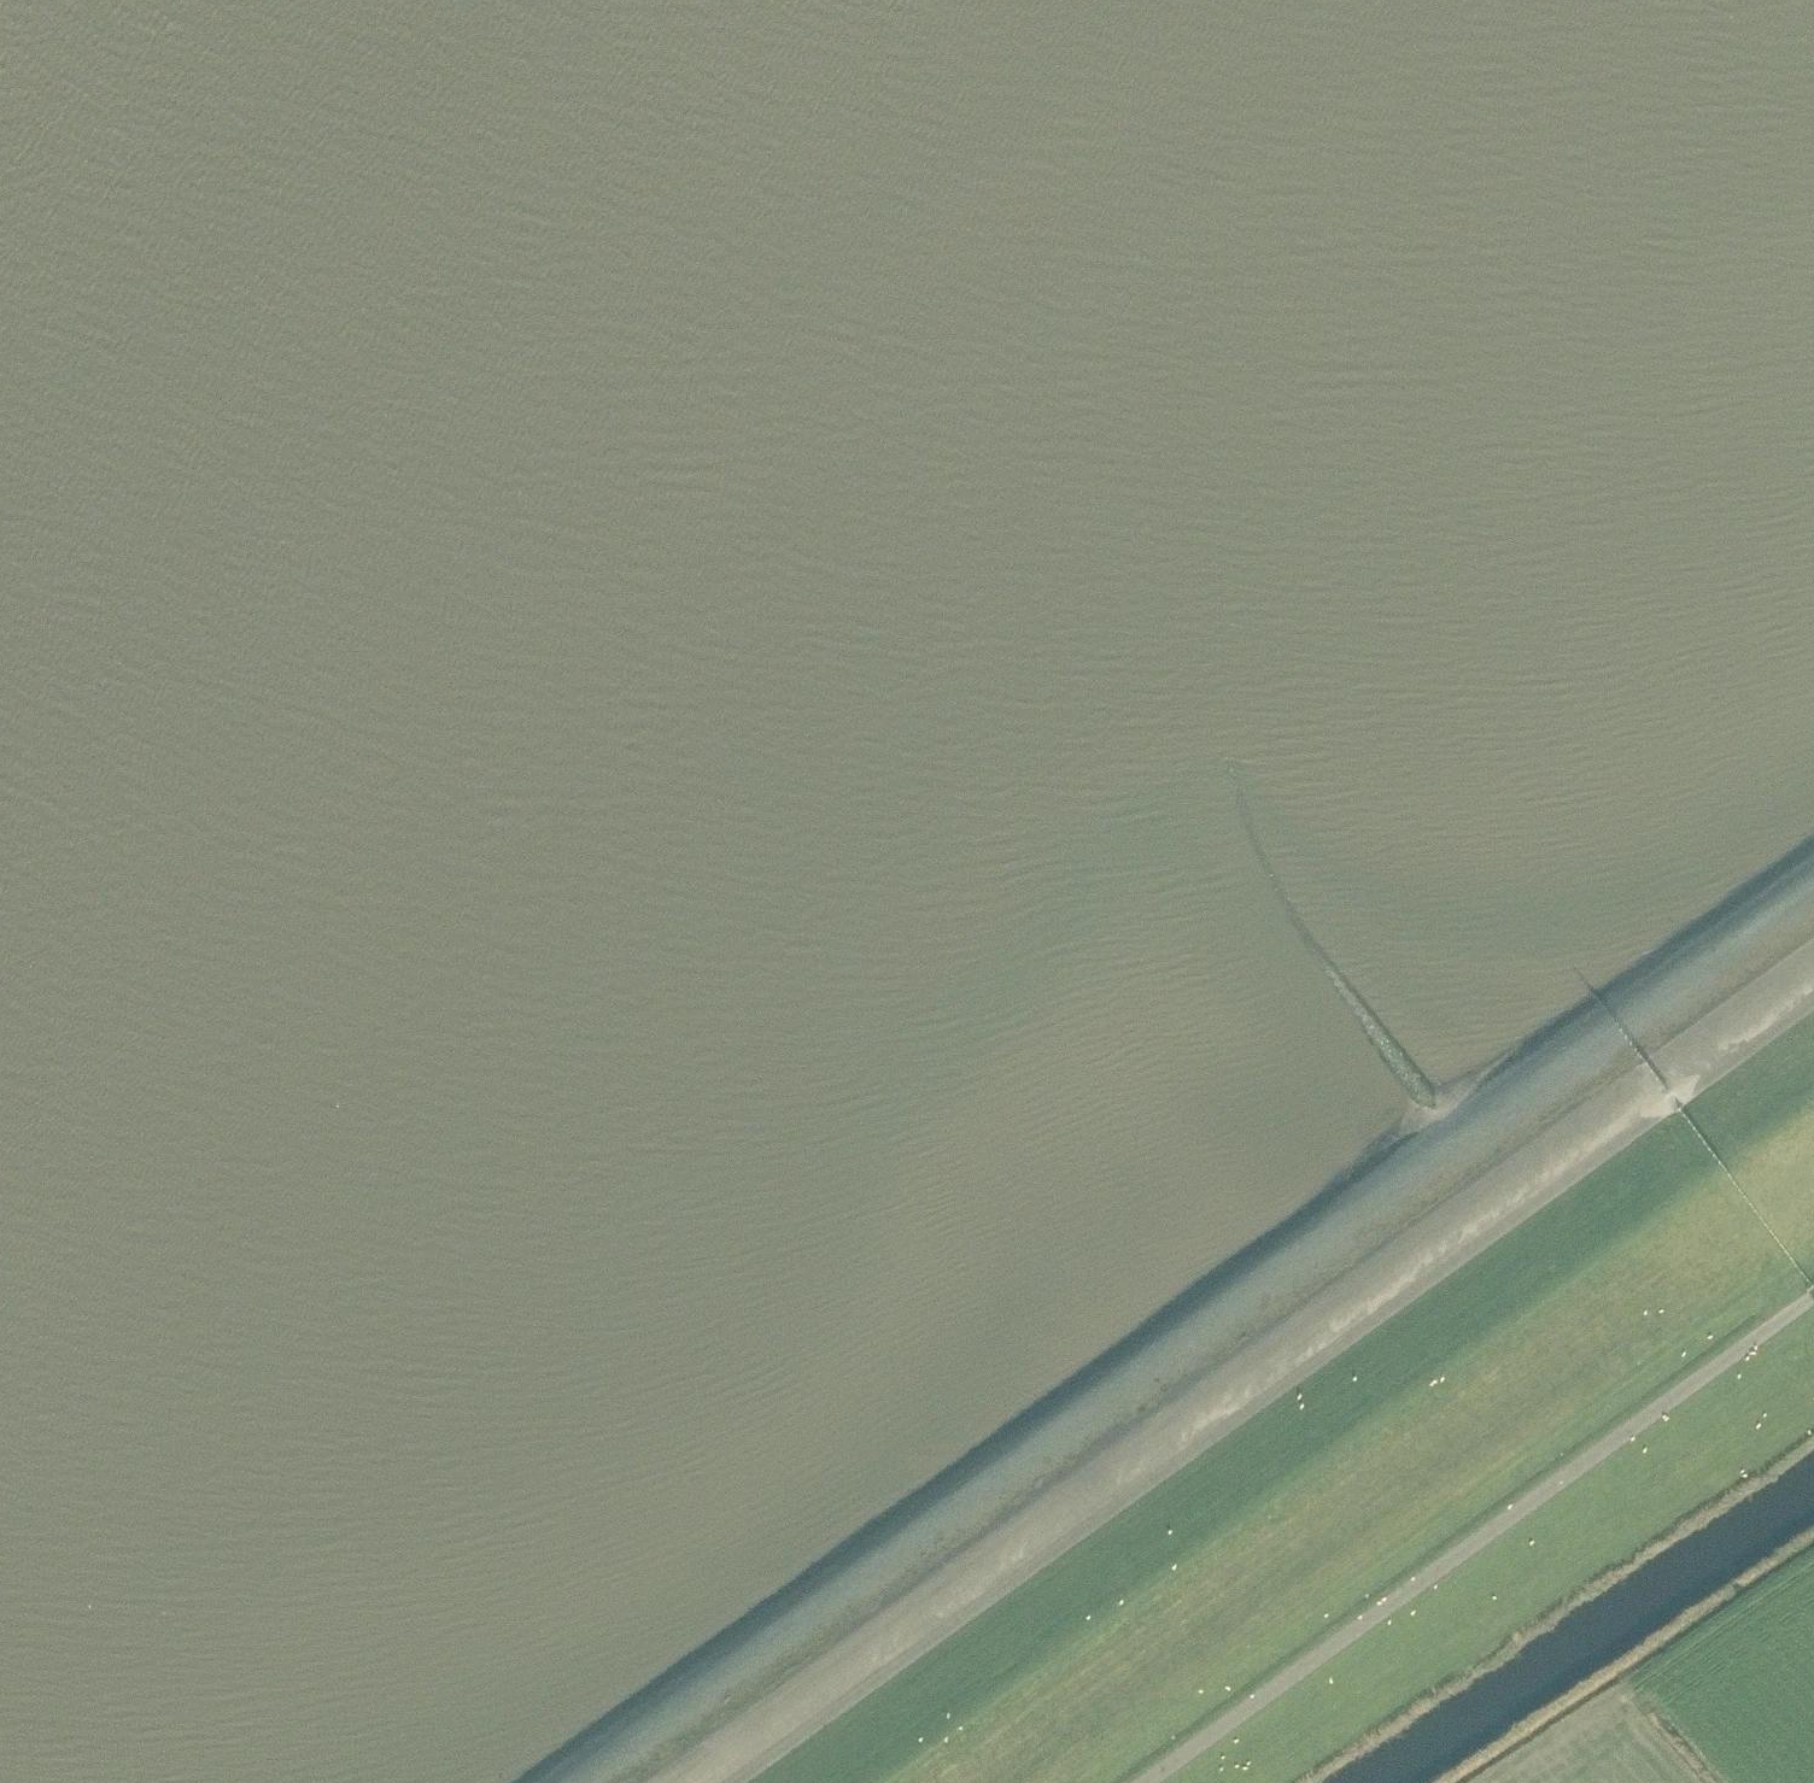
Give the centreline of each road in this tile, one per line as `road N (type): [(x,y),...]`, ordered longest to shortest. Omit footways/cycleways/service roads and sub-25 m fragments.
road 1 (unclassified): [(1151,1782),(1813,1297)]

